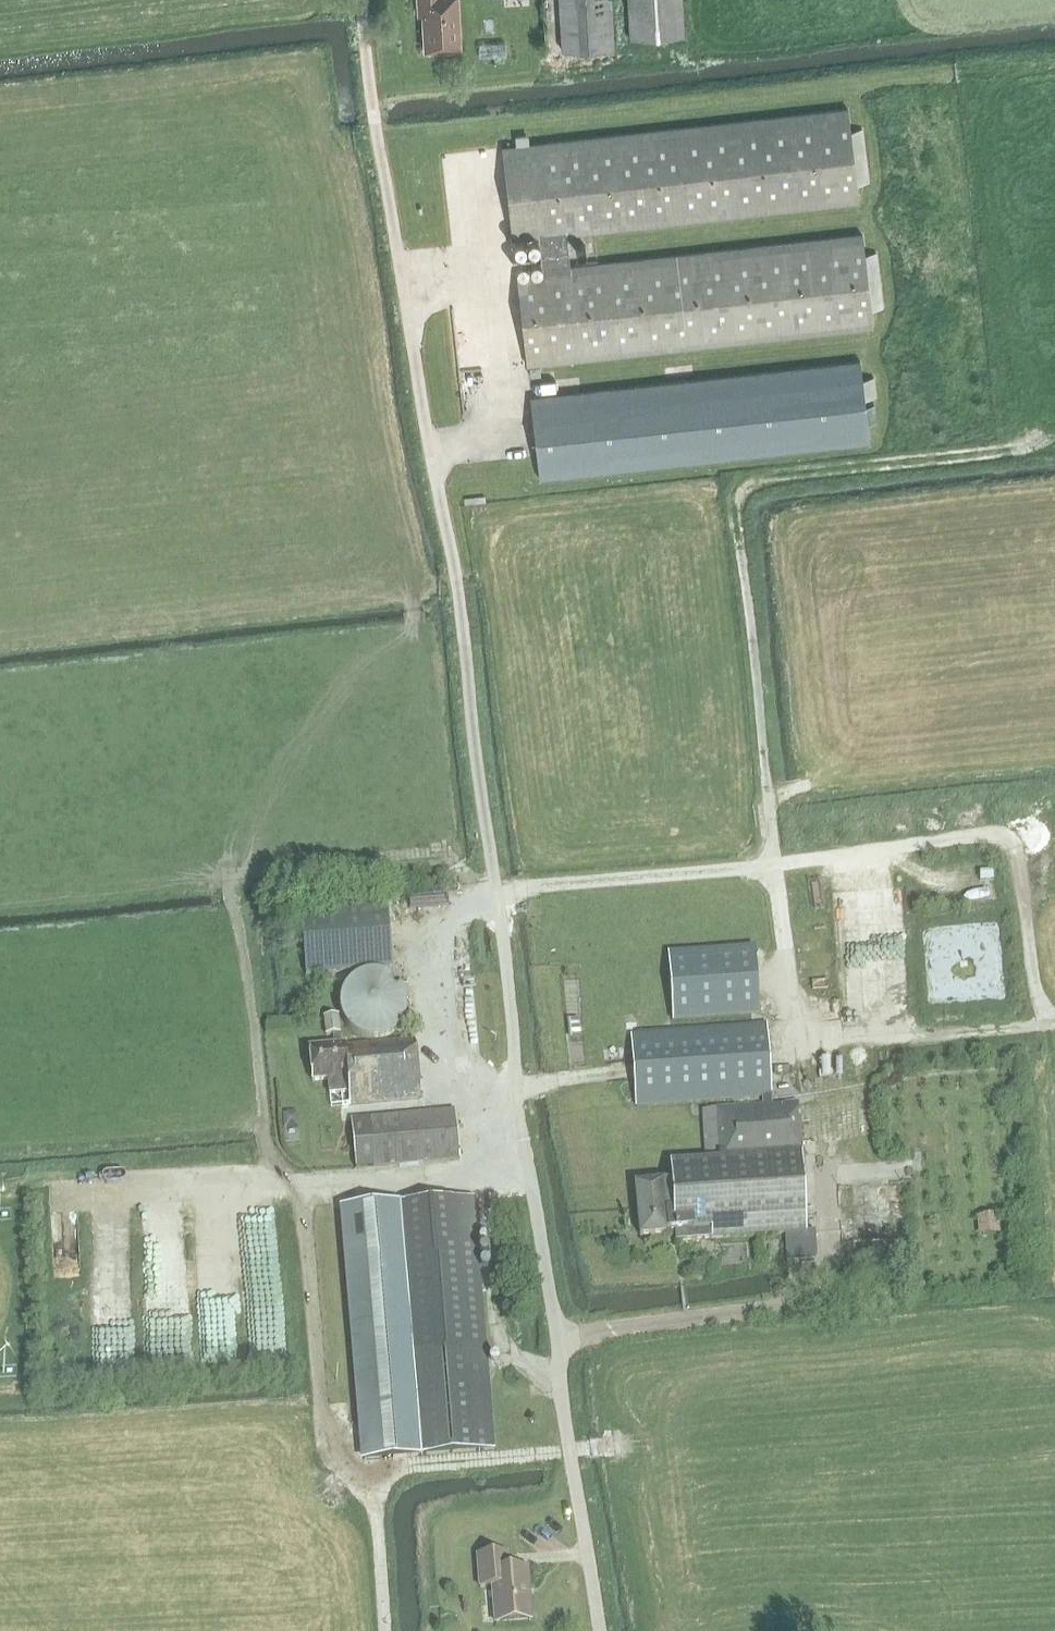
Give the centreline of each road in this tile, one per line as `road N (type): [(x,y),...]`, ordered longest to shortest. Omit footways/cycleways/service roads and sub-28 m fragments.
road 1 (unclassified): [(598,1630),(516,1085),(459,605),(361,0)]

